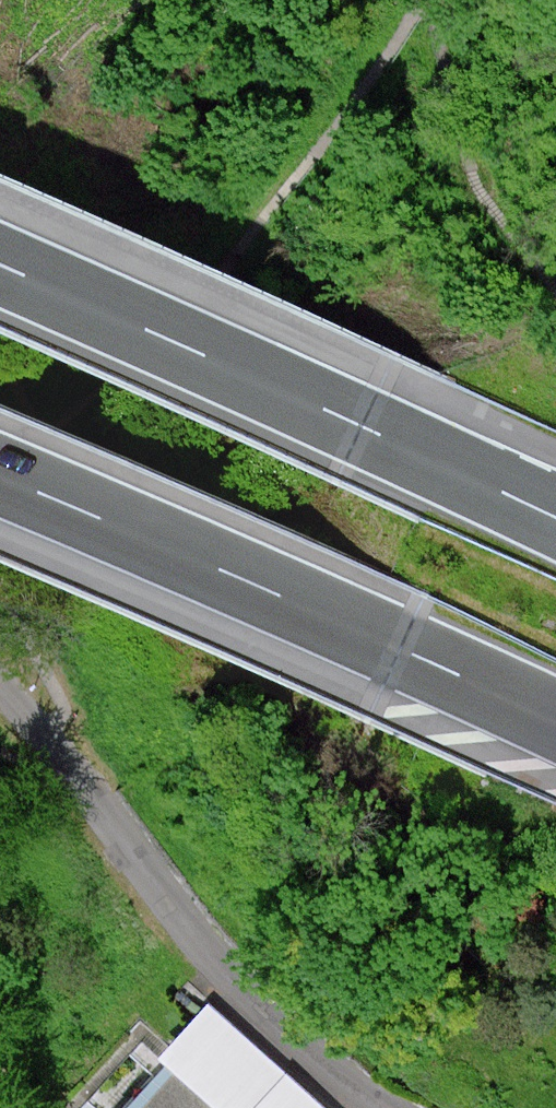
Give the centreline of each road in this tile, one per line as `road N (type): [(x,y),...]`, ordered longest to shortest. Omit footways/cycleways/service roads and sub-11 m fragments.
road 1 (motorway): [(555,516),(0,266)]
road 2 (motorway): [(0,481),(555,721)]
road 3 (residential): [(0,689),(341,1059),(409,1107)]

